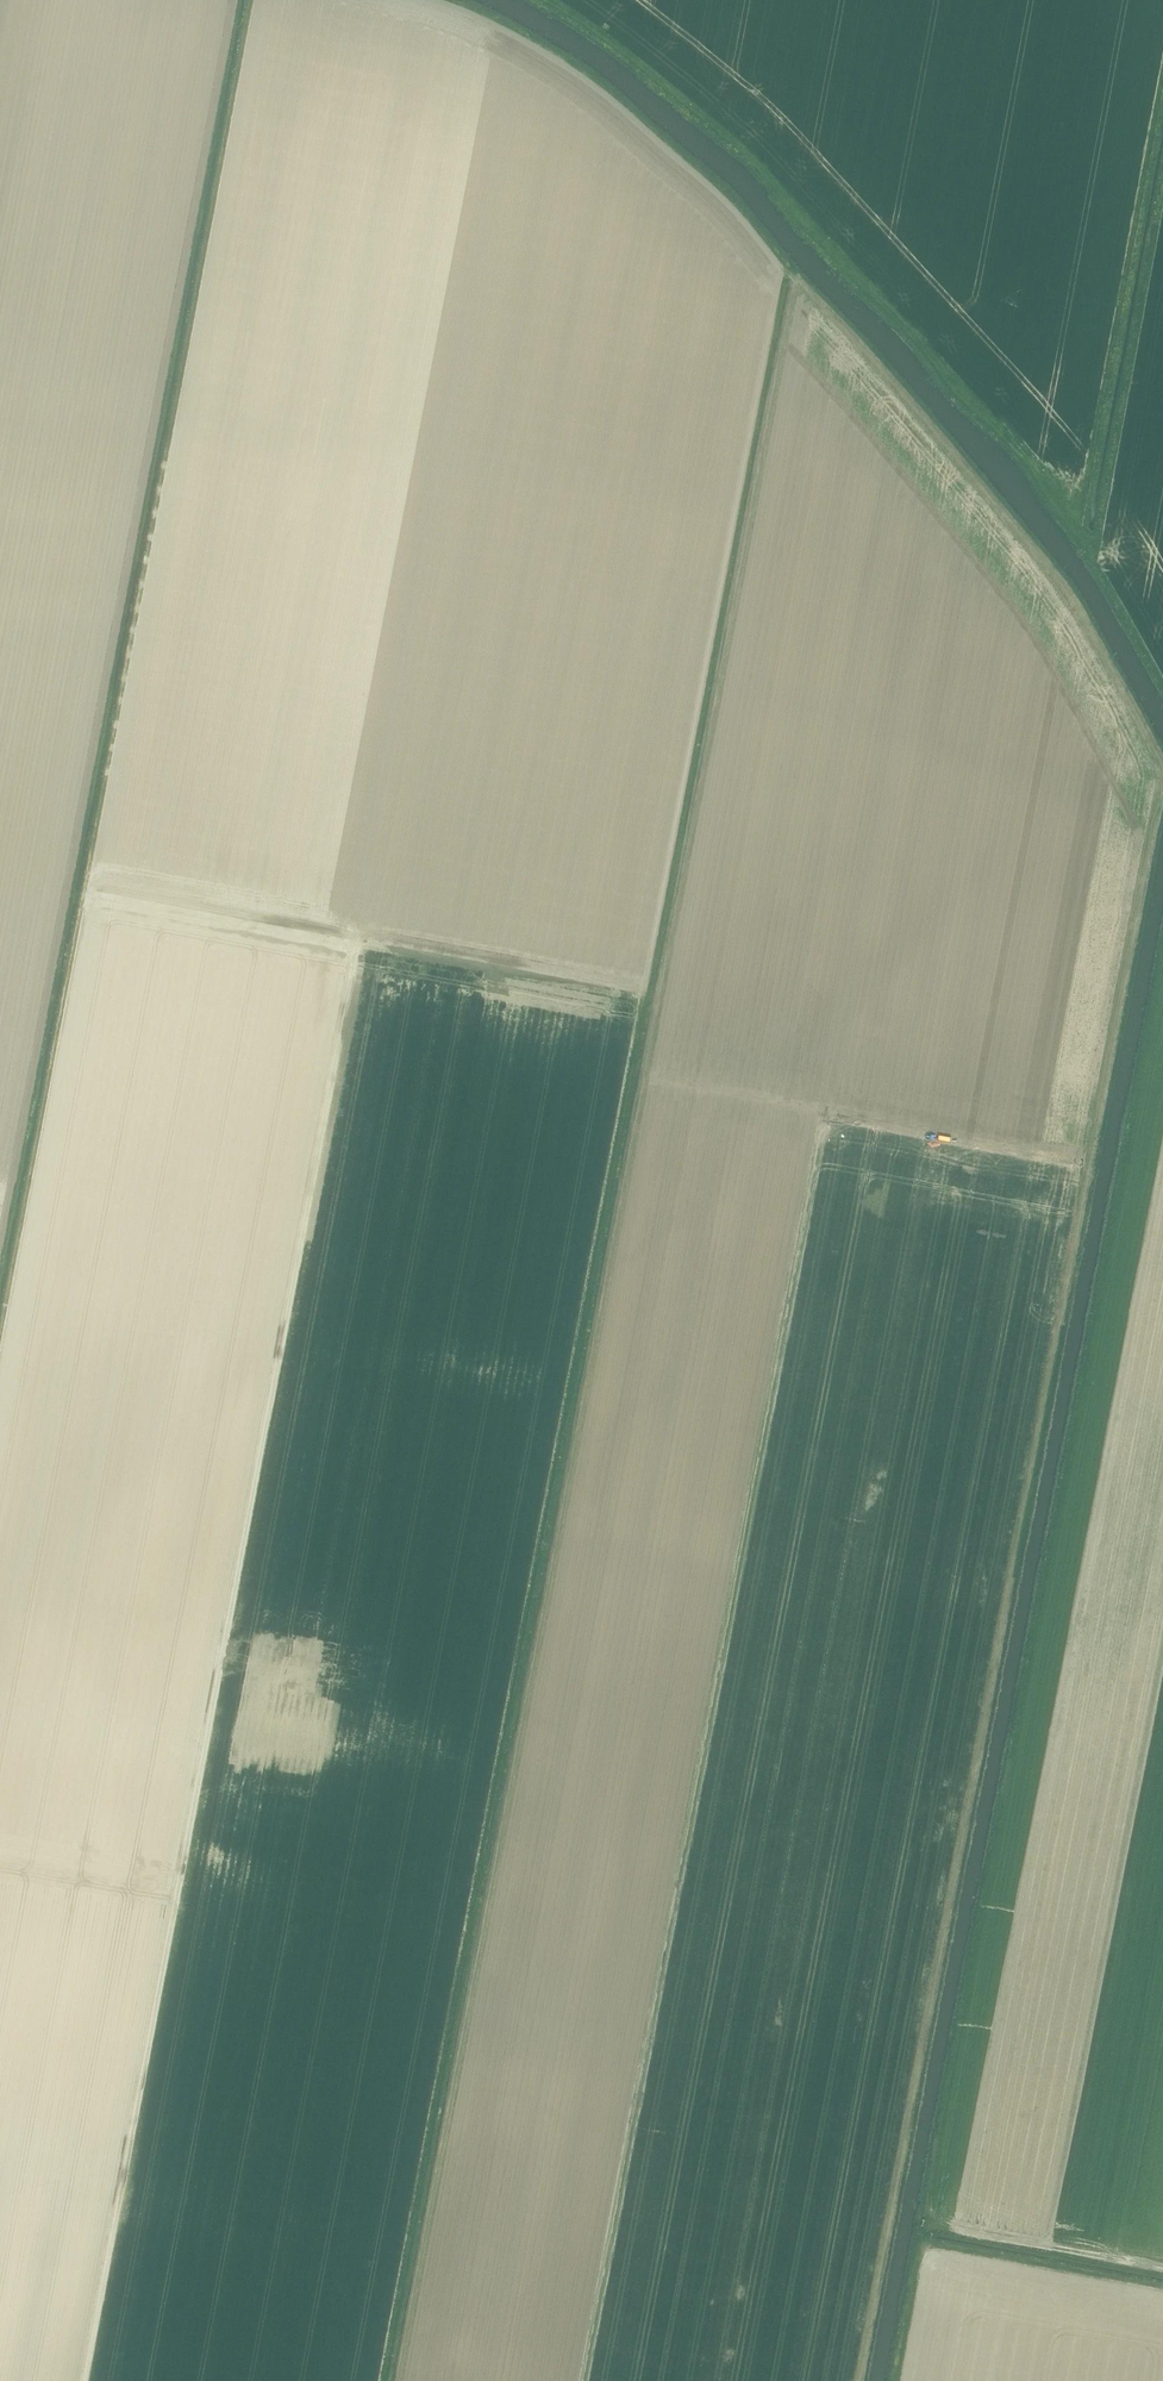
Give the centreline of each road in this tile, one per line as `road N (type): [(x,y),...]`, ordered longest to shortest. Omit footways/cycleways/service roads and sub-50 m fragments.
road 1 (track): [(585,2380),(825,1127)]
road 2 (track): [(86,2380),(277,1364)]

